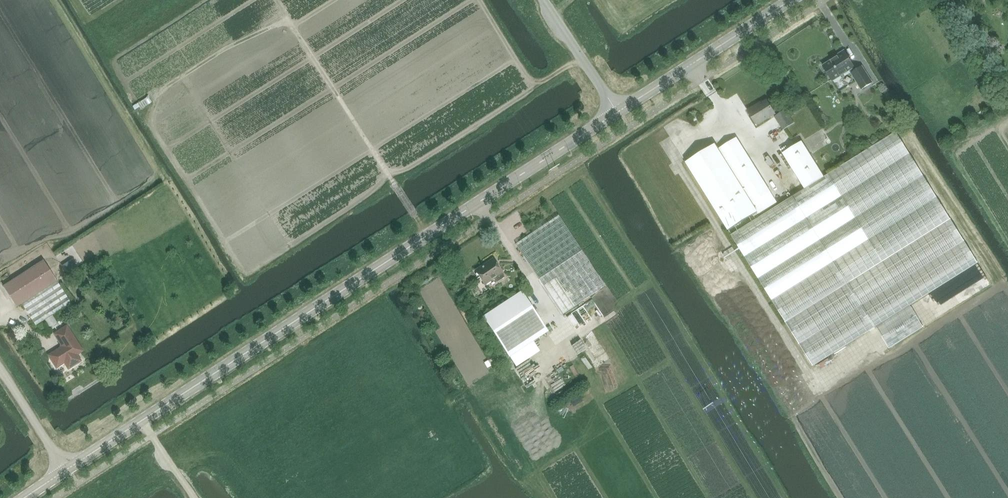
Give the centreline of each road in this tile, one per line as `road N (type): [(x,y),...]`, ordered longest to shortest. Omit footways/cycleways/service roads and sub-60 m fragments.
road 1 (tertiary): [(67,469),(620,111)]
road 2 (tertiary): [(620,111),(791,0)]
road 3 (unclassified): [(620,111),(543,0)]
road 4 (unclassified): [(67,469),(0,366)]

